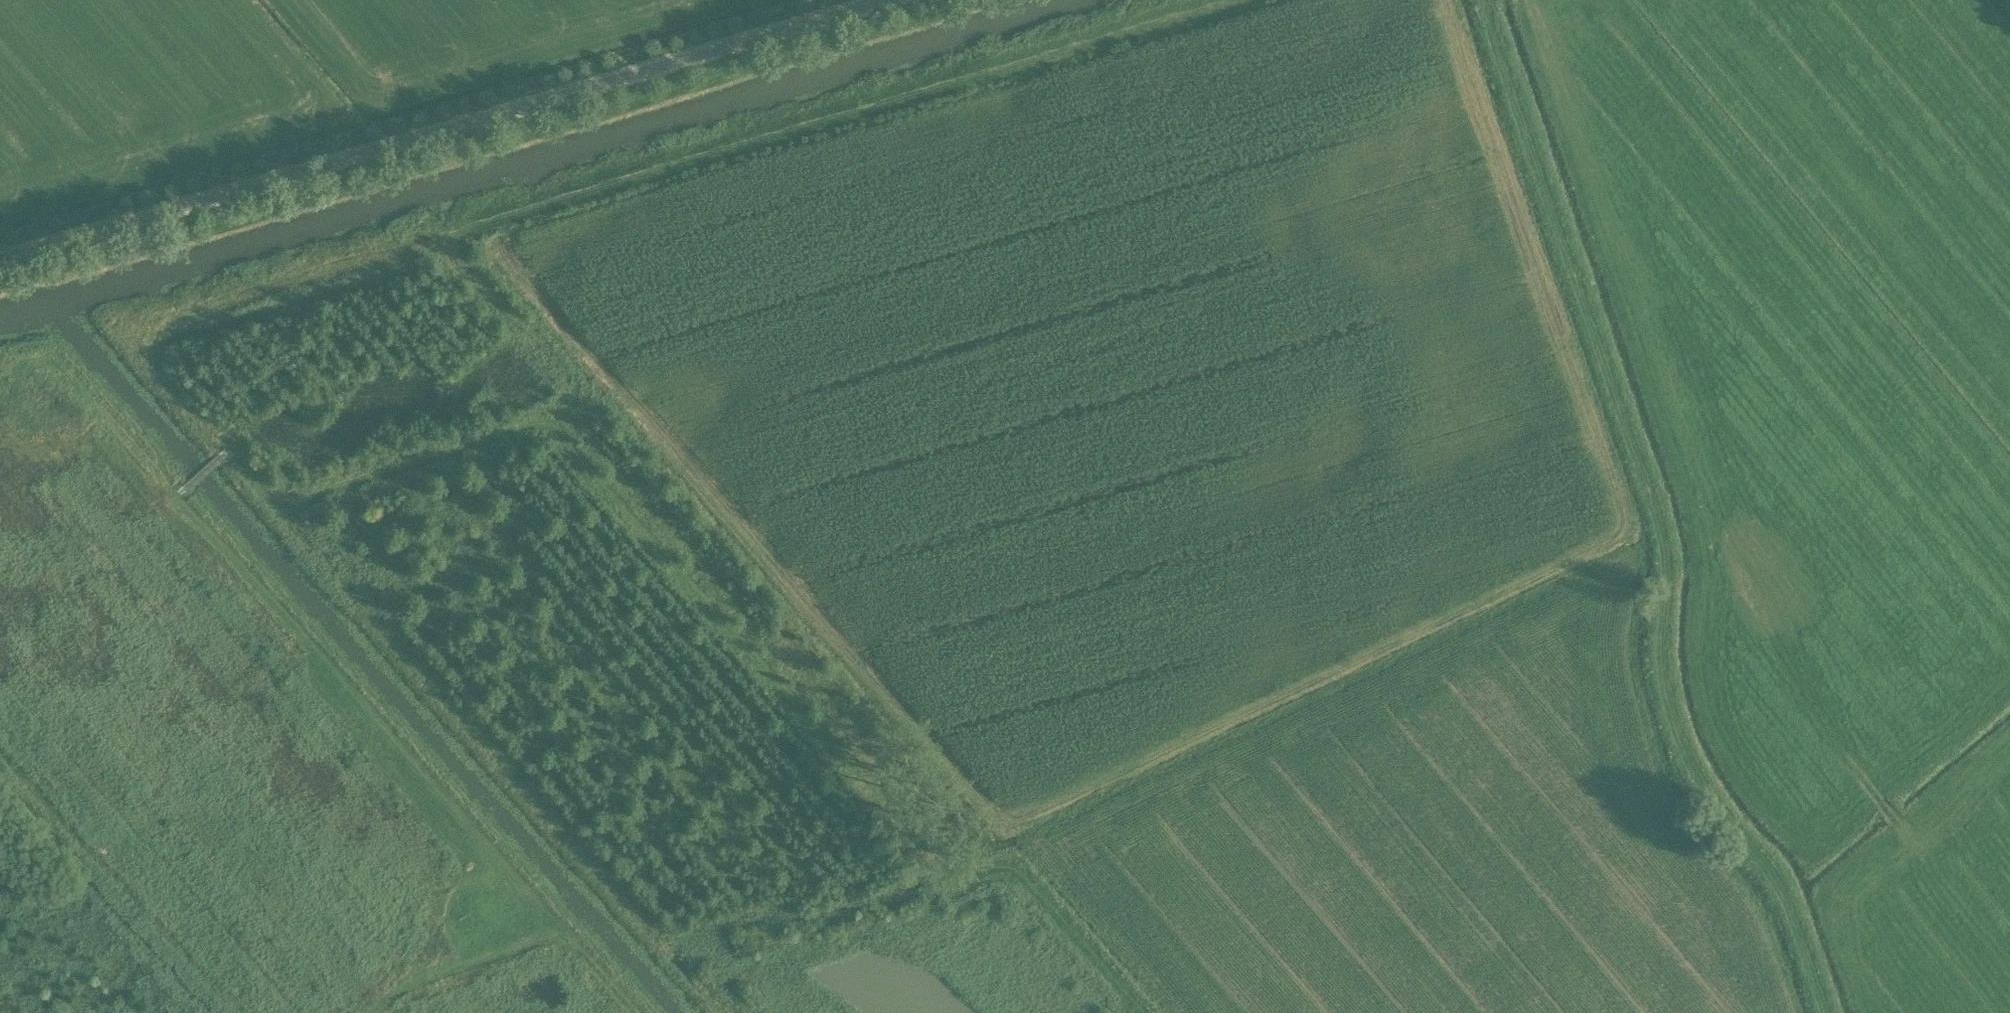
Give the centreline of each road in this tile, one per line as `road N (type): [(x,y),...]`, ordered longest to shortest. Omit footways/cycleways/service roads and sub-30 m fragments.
road 1 (track): [(1825,1012),(1788,906),(1699,781),(1665,699),(1666,536),(1484,0)]
road 2 (unclassified): [(0,268),(900,0)]

